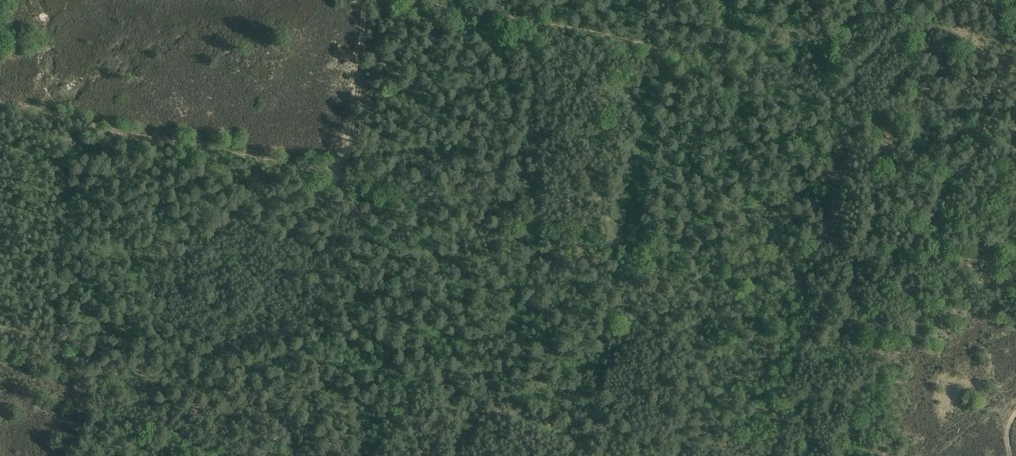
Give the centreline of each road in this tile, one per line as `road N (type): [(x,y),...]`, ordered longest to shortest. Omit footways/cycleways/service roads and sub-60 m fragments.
road 1 (track): [(0,105),(335,171),(348,152),(366,0)]
road 2 (track): [(410,0),(649,46),(655,72)]

